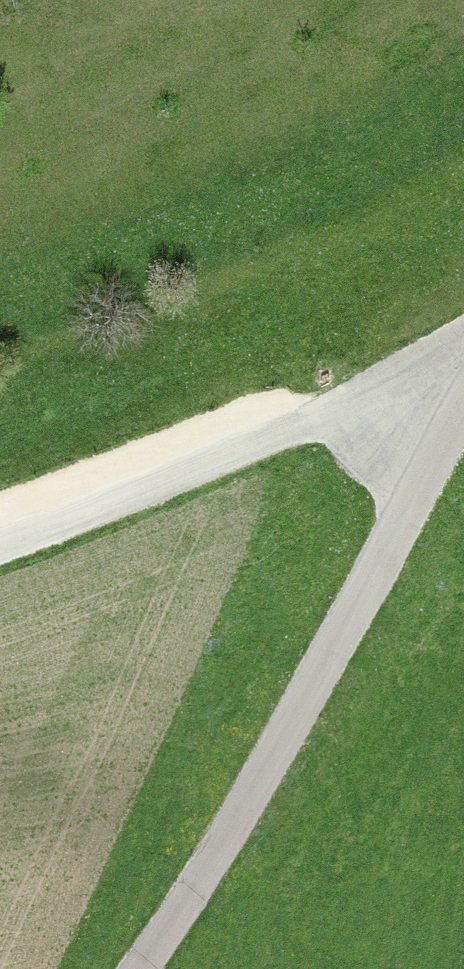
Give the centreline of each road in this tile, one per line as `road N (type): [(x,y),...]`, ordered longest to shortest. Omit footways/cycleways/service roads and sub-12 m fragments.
road 1 (tertiary): [(135,968),(237,818),(463,397)]
road 2 (track): [(463,333),(295,425),(0,546)]

